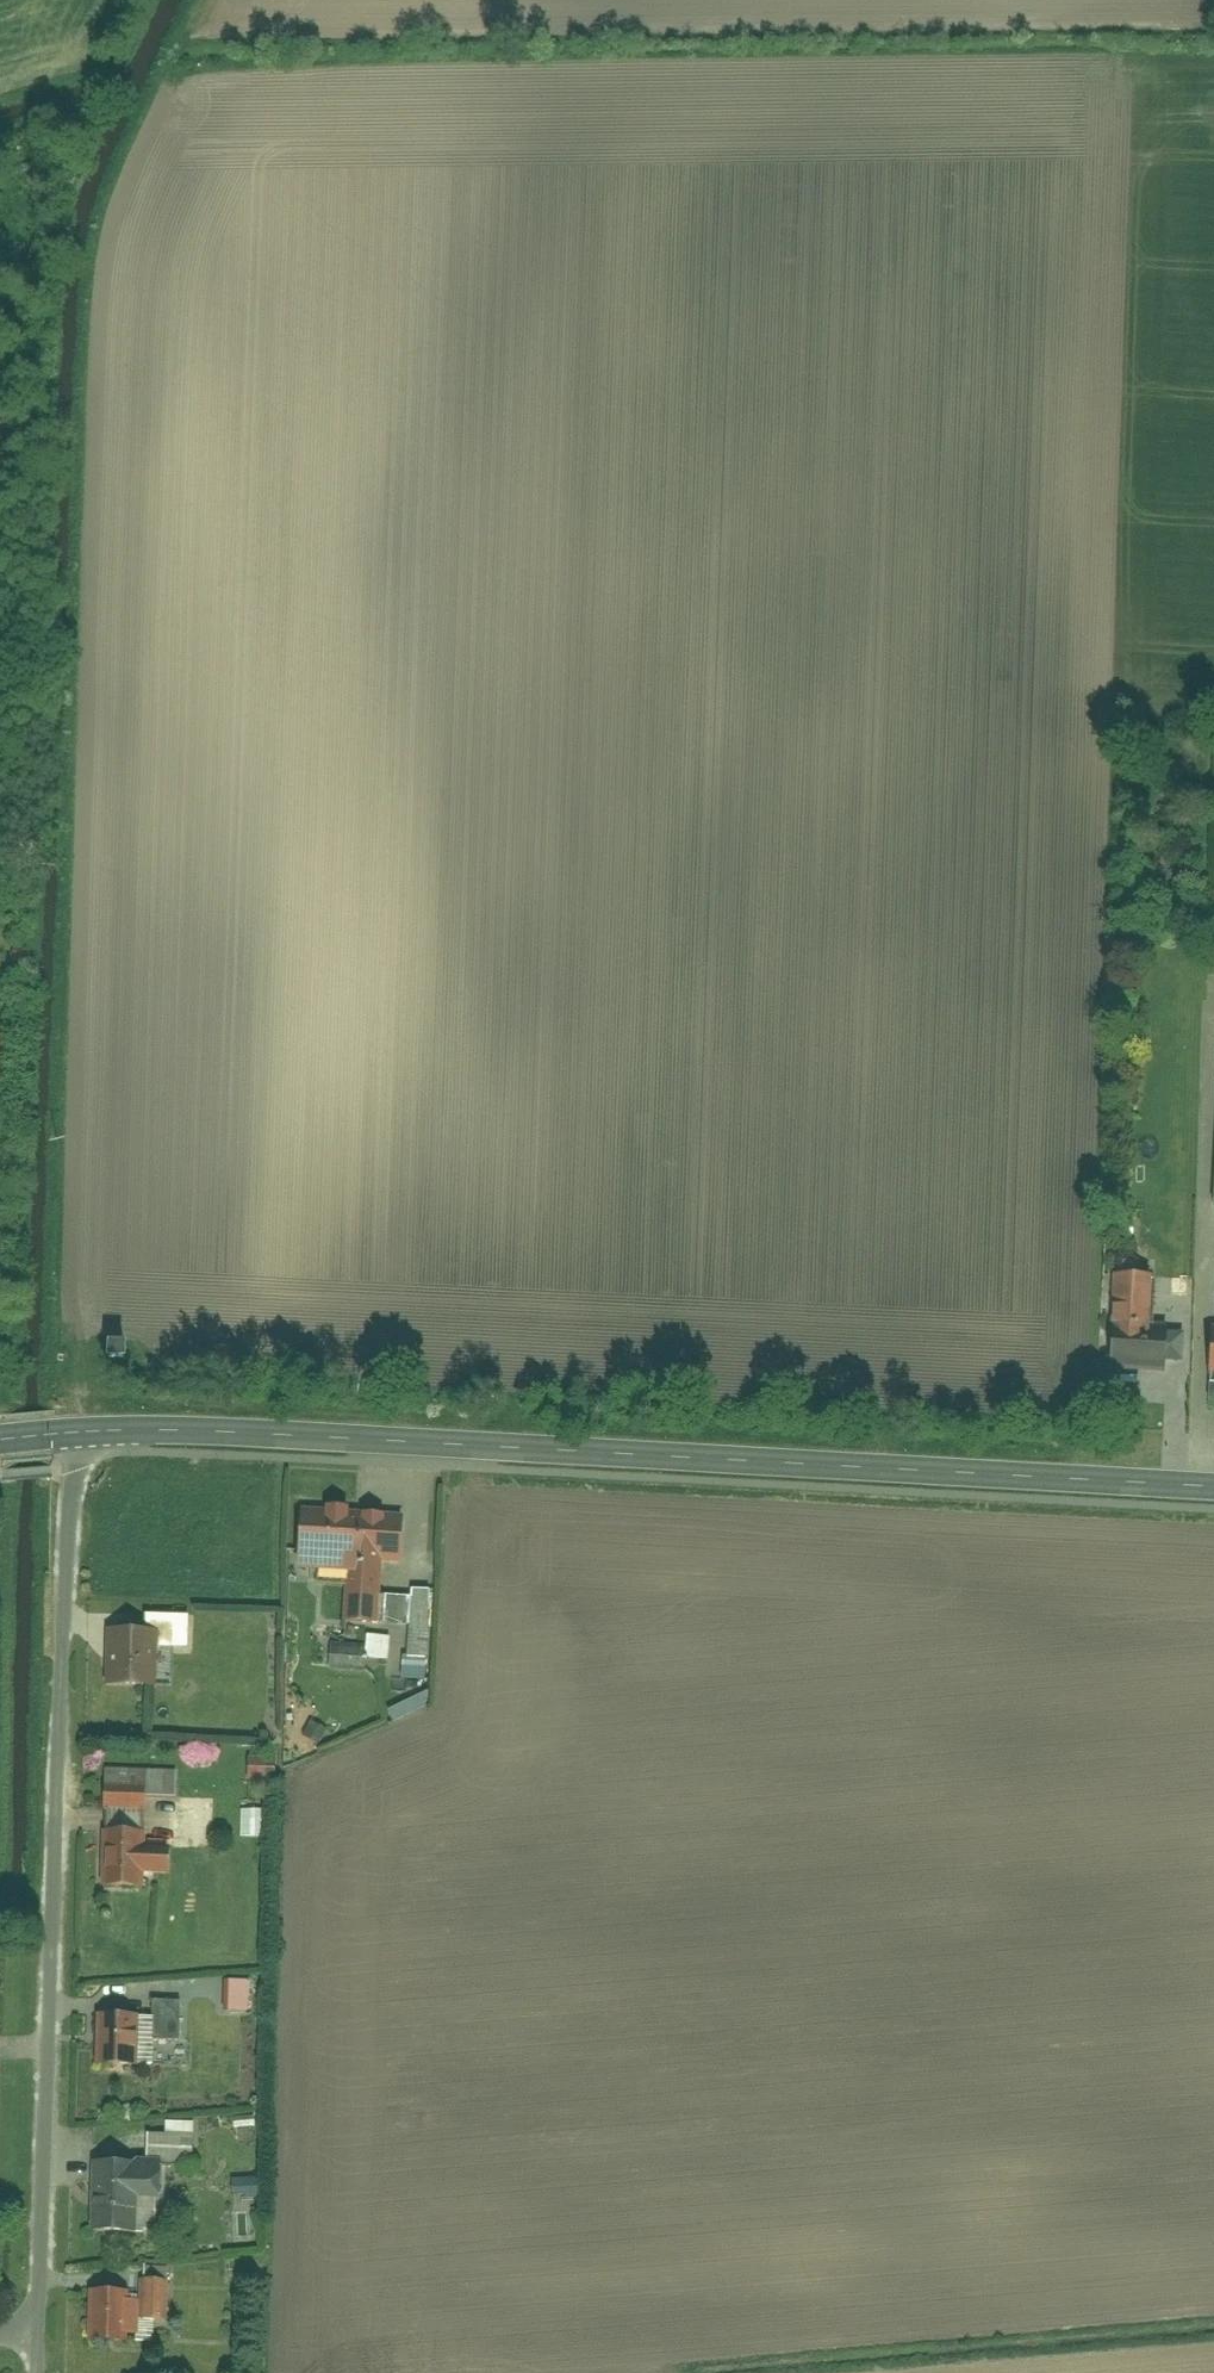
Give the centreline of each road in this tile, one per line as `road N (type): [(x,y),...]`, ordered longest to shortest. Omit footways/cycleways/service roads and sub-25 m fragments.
road 1 (tertiary): [(72,1435),(201,1430),(1213,1487)]
road 2 (residential): [(44,2320),(72,1435)]

